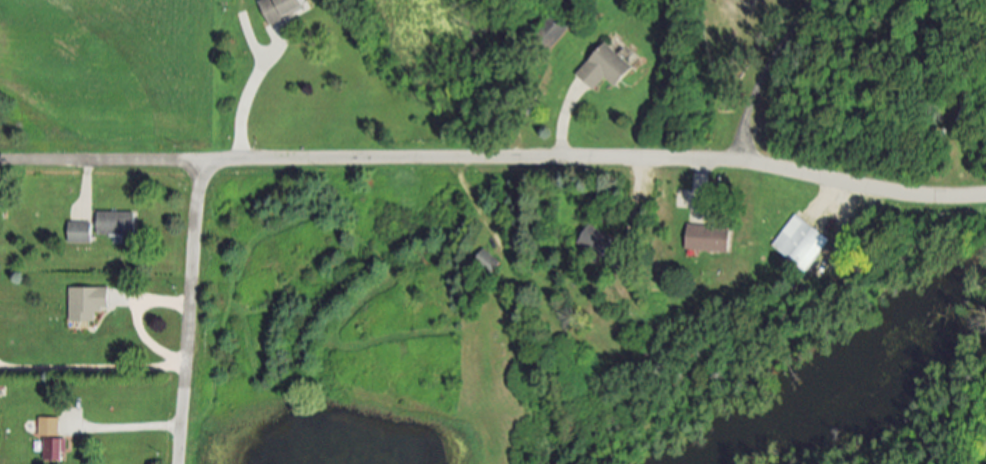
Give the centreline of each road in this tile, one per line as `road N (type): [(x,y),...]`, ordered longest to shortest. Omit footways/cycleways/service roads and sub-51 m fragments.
road 1 (residential): [(200,163),(701,158),(920,198),(985,194)]
road 2 (residential): [(179,463),(200,163)]
road 3 (residential): [(200,163),(0,161)]

